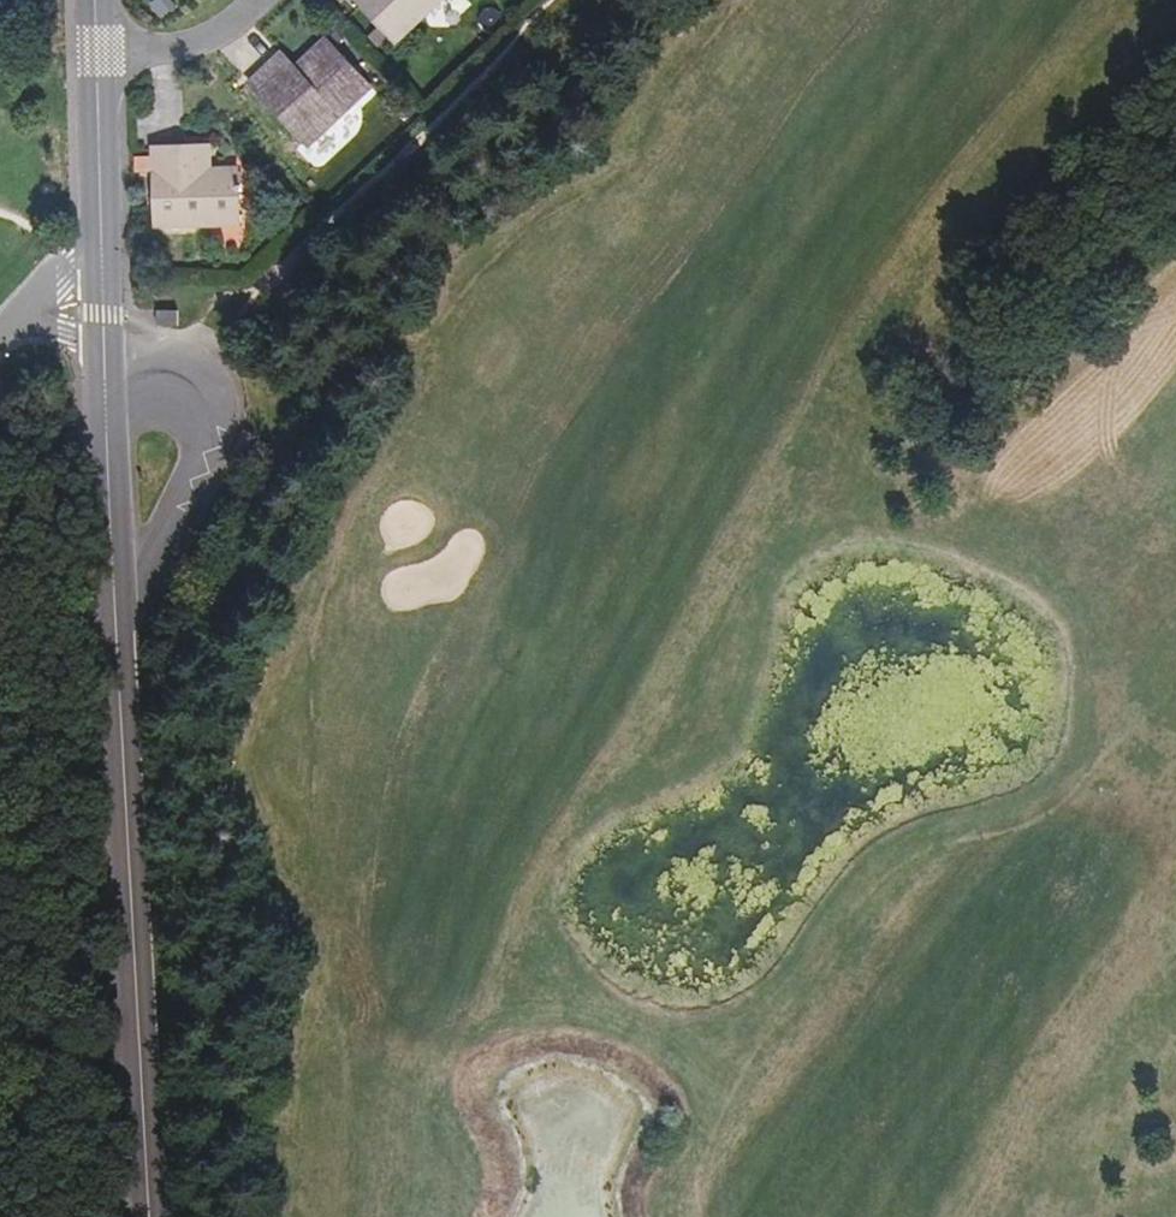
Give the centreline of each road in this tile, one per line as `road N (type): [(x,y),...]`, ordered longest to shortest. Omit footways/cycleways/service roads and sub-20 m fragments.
road 1 (tertiary): [(152,1216),(103,355)]
road 2 (track): [(558,0),(160,378)]
road 3 (tertiary): [(102,264),(99,55)]
road 4 (residential): [(99,55),(196,46),(262,0)]

